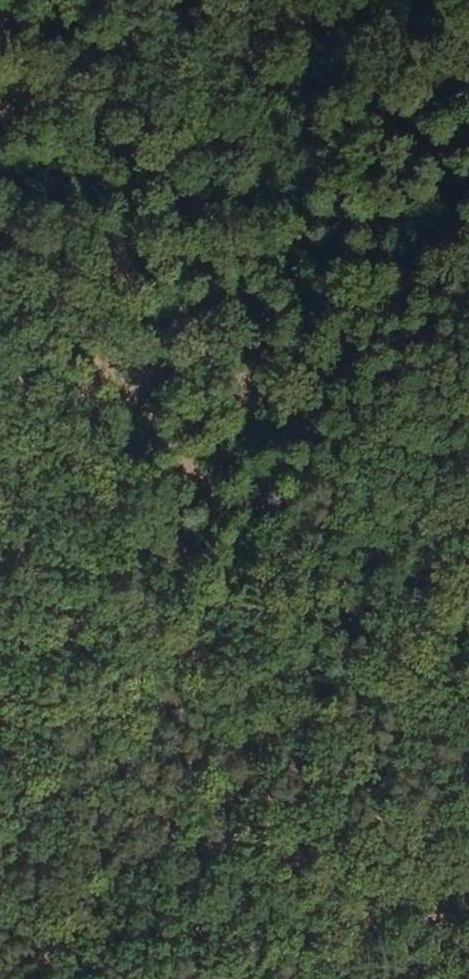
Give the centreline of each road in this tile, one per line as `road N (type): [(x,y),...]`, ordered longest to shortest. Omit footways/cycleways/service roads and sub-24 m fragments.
road 1 (track): [(0,271),(238,619),(468,843)]
road 2 (track): [(238,619),(468,330)]

